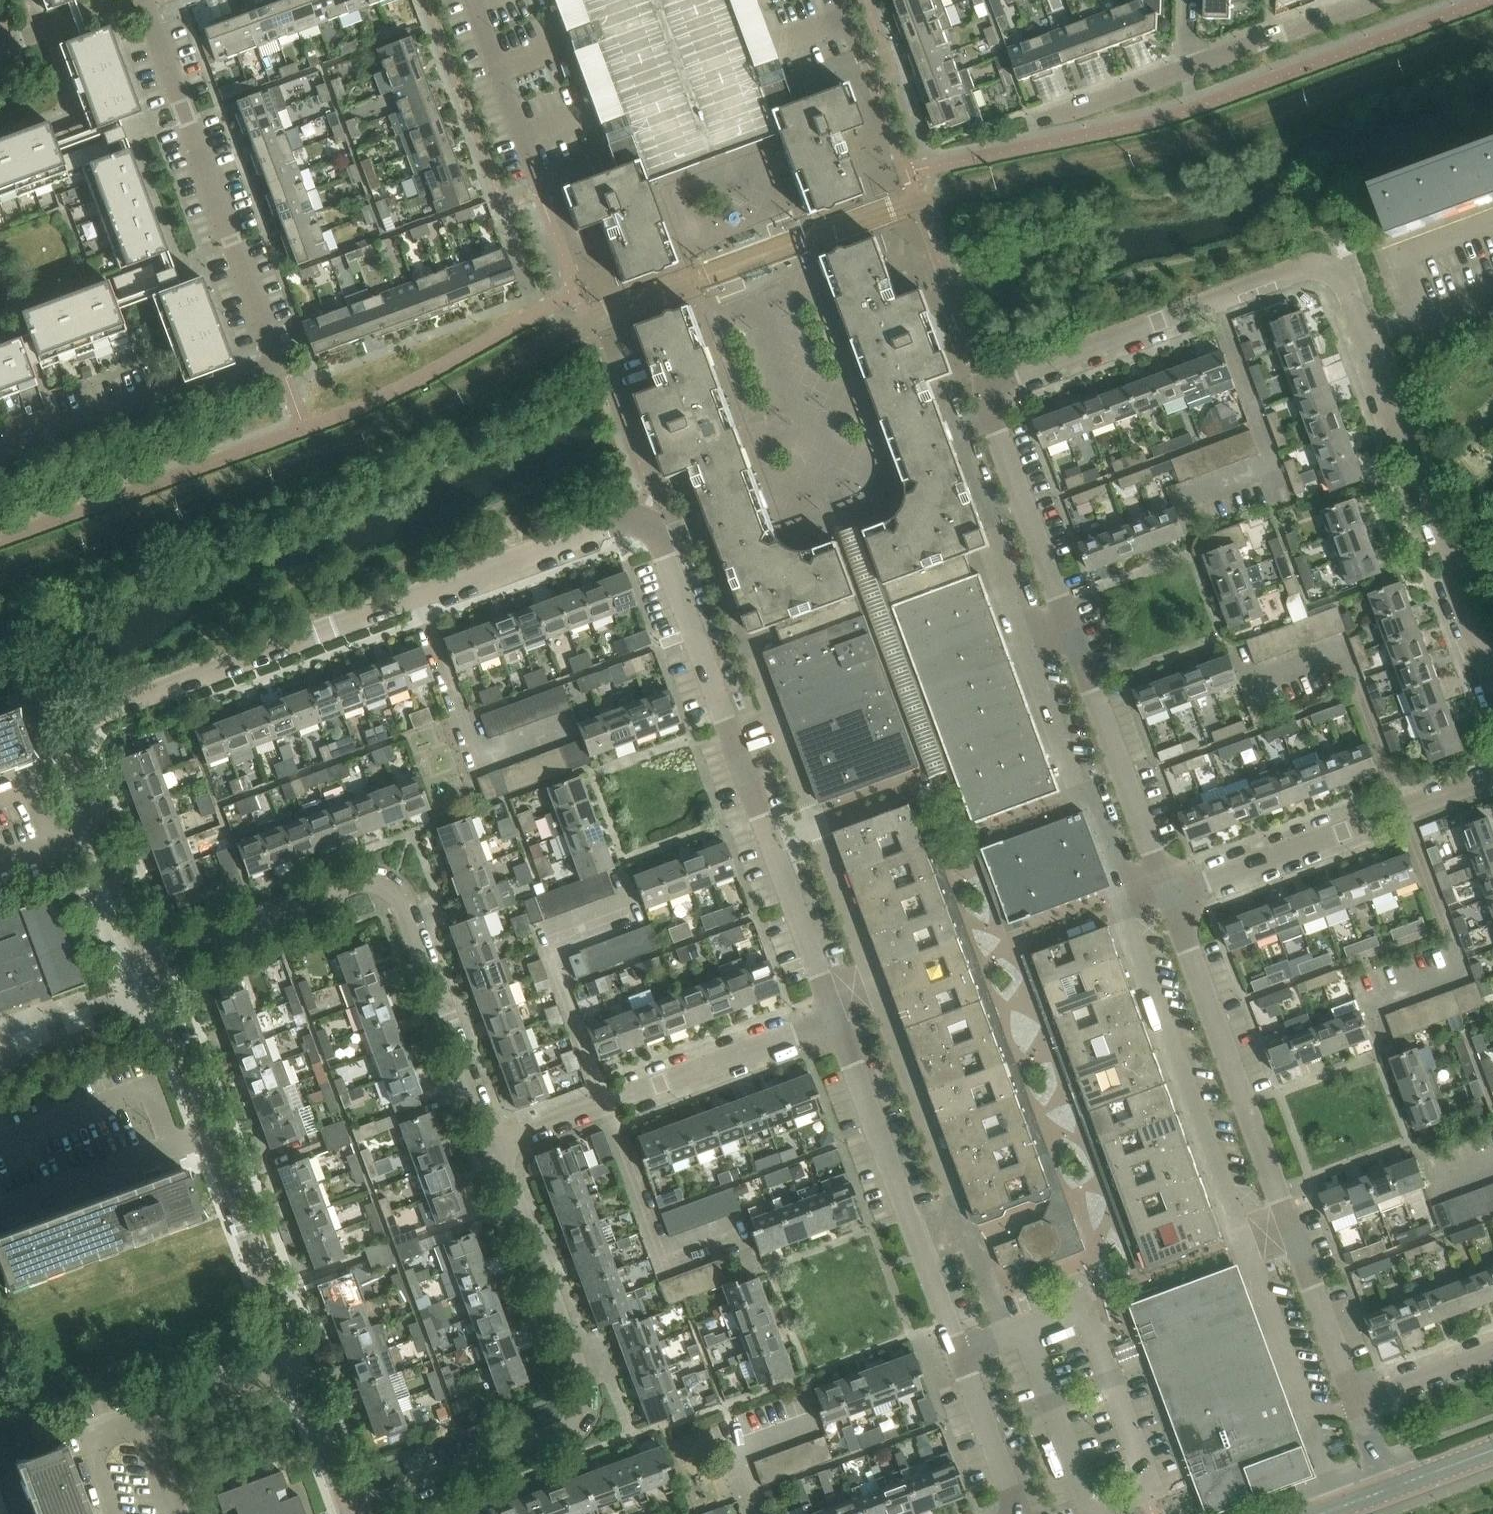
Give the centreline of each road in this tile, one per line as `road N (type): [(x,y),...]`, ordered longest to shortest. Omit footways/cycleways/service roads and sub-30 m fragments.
road 1 (residential): [(149,961),(60,729),(648,516)]
road 2 (residential): [(1492,680),(1342,279),(1312,265),(1046,364),(982,396)]
road 3 (residential): [(0,455),(148,400),(187,403),(280,368),(138,0)]
road 4 (residential): [(352,1509),(149,961)]
road 5 (residential): [(1359,1404),(1168,894)]
road 6 (residential): [(352,1509),(570,1430),(588,1417),(584,1386),(491,1145)]
road 7 (residential): [(834,1019),(648,516)]
road 8 (residential): [(491,1145),(400,897),(362,882),(149,961)]
road 9 (residential): [(1168,894),(982,396)]
road 10 (residential): [(1020,1513),(834,1019)]
road 11 (residential): [(491,1145),(834,1019)]
road 12 (residential): [(1168,894),(1492,779)]
road 13 (unclassified): [(1192,68),(1374,0)]
road 14 (unclassified): [(468,0),(533,174)]
road 15 (unclassified): [(1033,123),(1192,68)]
road 16 (residential): [(0,47),(138,0)]
road 17 (residential): [(1359,1404),(1492,1355)]

